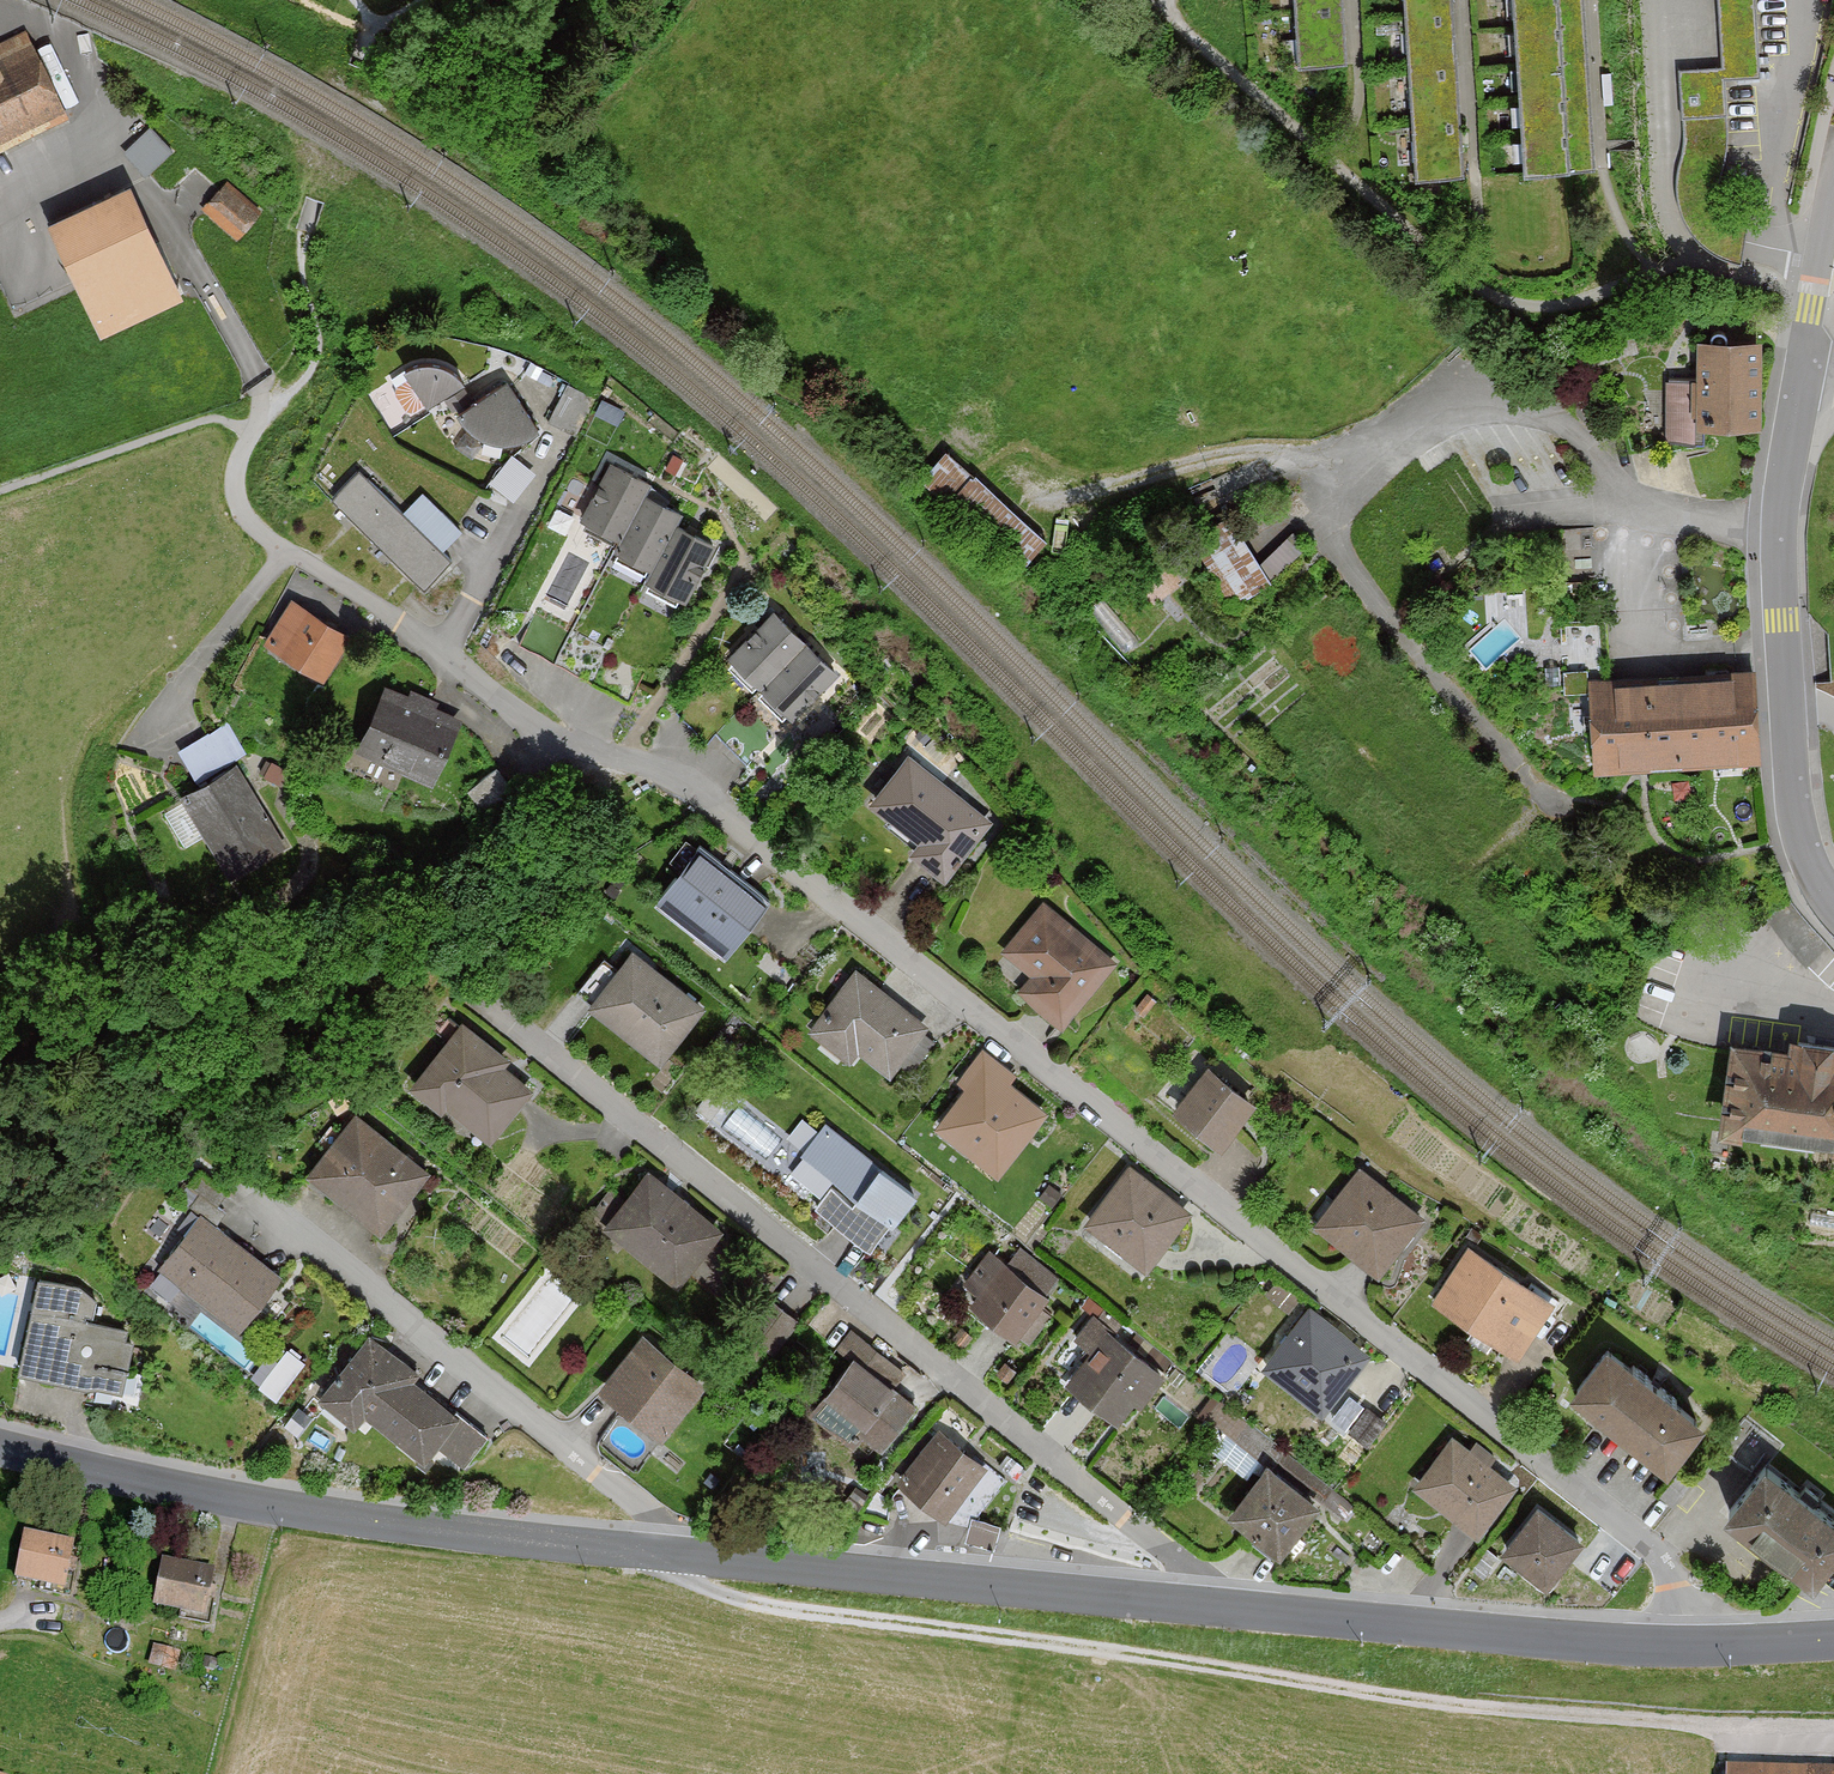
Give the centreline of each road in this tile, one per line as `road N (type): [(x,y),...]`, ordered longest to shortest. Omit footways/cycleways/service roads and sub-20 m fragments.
road 1 (residential): [(1704,1648),(1678,1583),(1621,1516),(727,821),(622,765),(542,738),(442,650),(287,551)]
road 2 (track): [(635,1550),(674,1581),(737,1603),(1449,1706),(1833,1730)]
road 3 (residential): [(1215,1607),(1203,1579),(477,999)]
road 4 (unclassified): [(1778,542),(1661,519),(1615,491),(1593,443),(1566,417),(1516,412),(1384,433),(1324,480),(1322,509),(1342,559),(1431,671),(1558,808)]
road 5 (secondary): [(0,1445),(347,1519),(717,1561)]
road 6 (residential): [(717,1561),(236,1199)]
road 7 (secondary): [(717,1561),(1215,1607)]
road 8 (secondary): [(1215,1607),(1704,1648)]
road 9 (residential): [(1778,542),(1795,827),(1833,904)]
road 10 (track): [(1351,458),(1250,452),(1035,506)]
road 11 (residential): [(287,551),(145,731)]
road 12 (residential): [(1833,195),(1799,386)]
road 13 (residential): [(261,399),(236,493),(243,517),(287,551)]
road 14 (residential): [(1799,386),(1778,542)]
road 15 (secondary): [(1704,1648),(1833,1640)]

